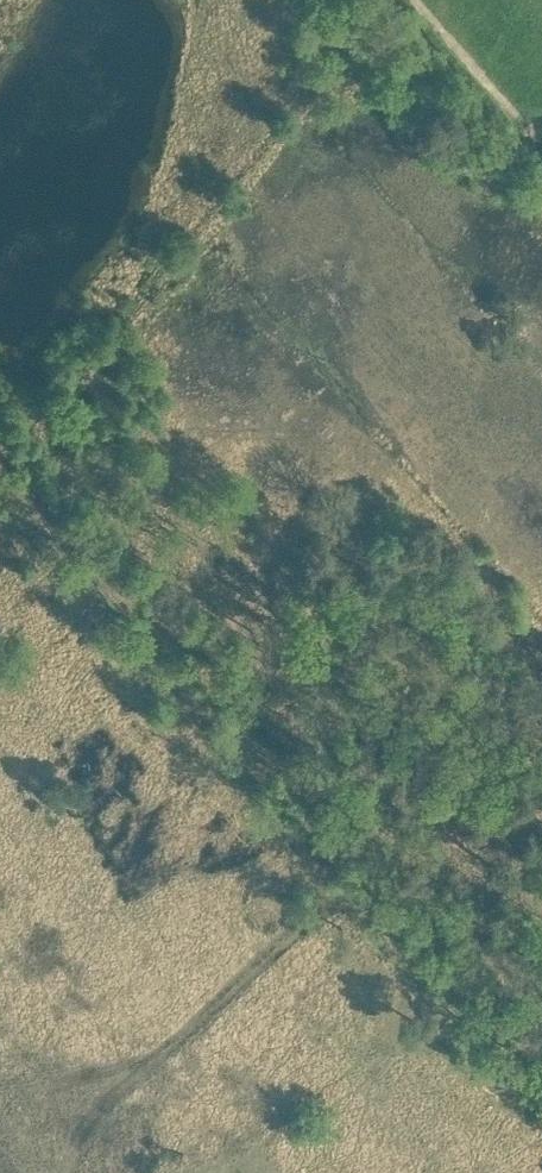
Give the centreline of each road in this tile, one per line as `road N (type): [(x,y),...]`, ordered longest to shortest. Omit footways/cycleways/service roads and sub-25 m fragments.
road 1 (track): [(0,471),(541,1094)]

